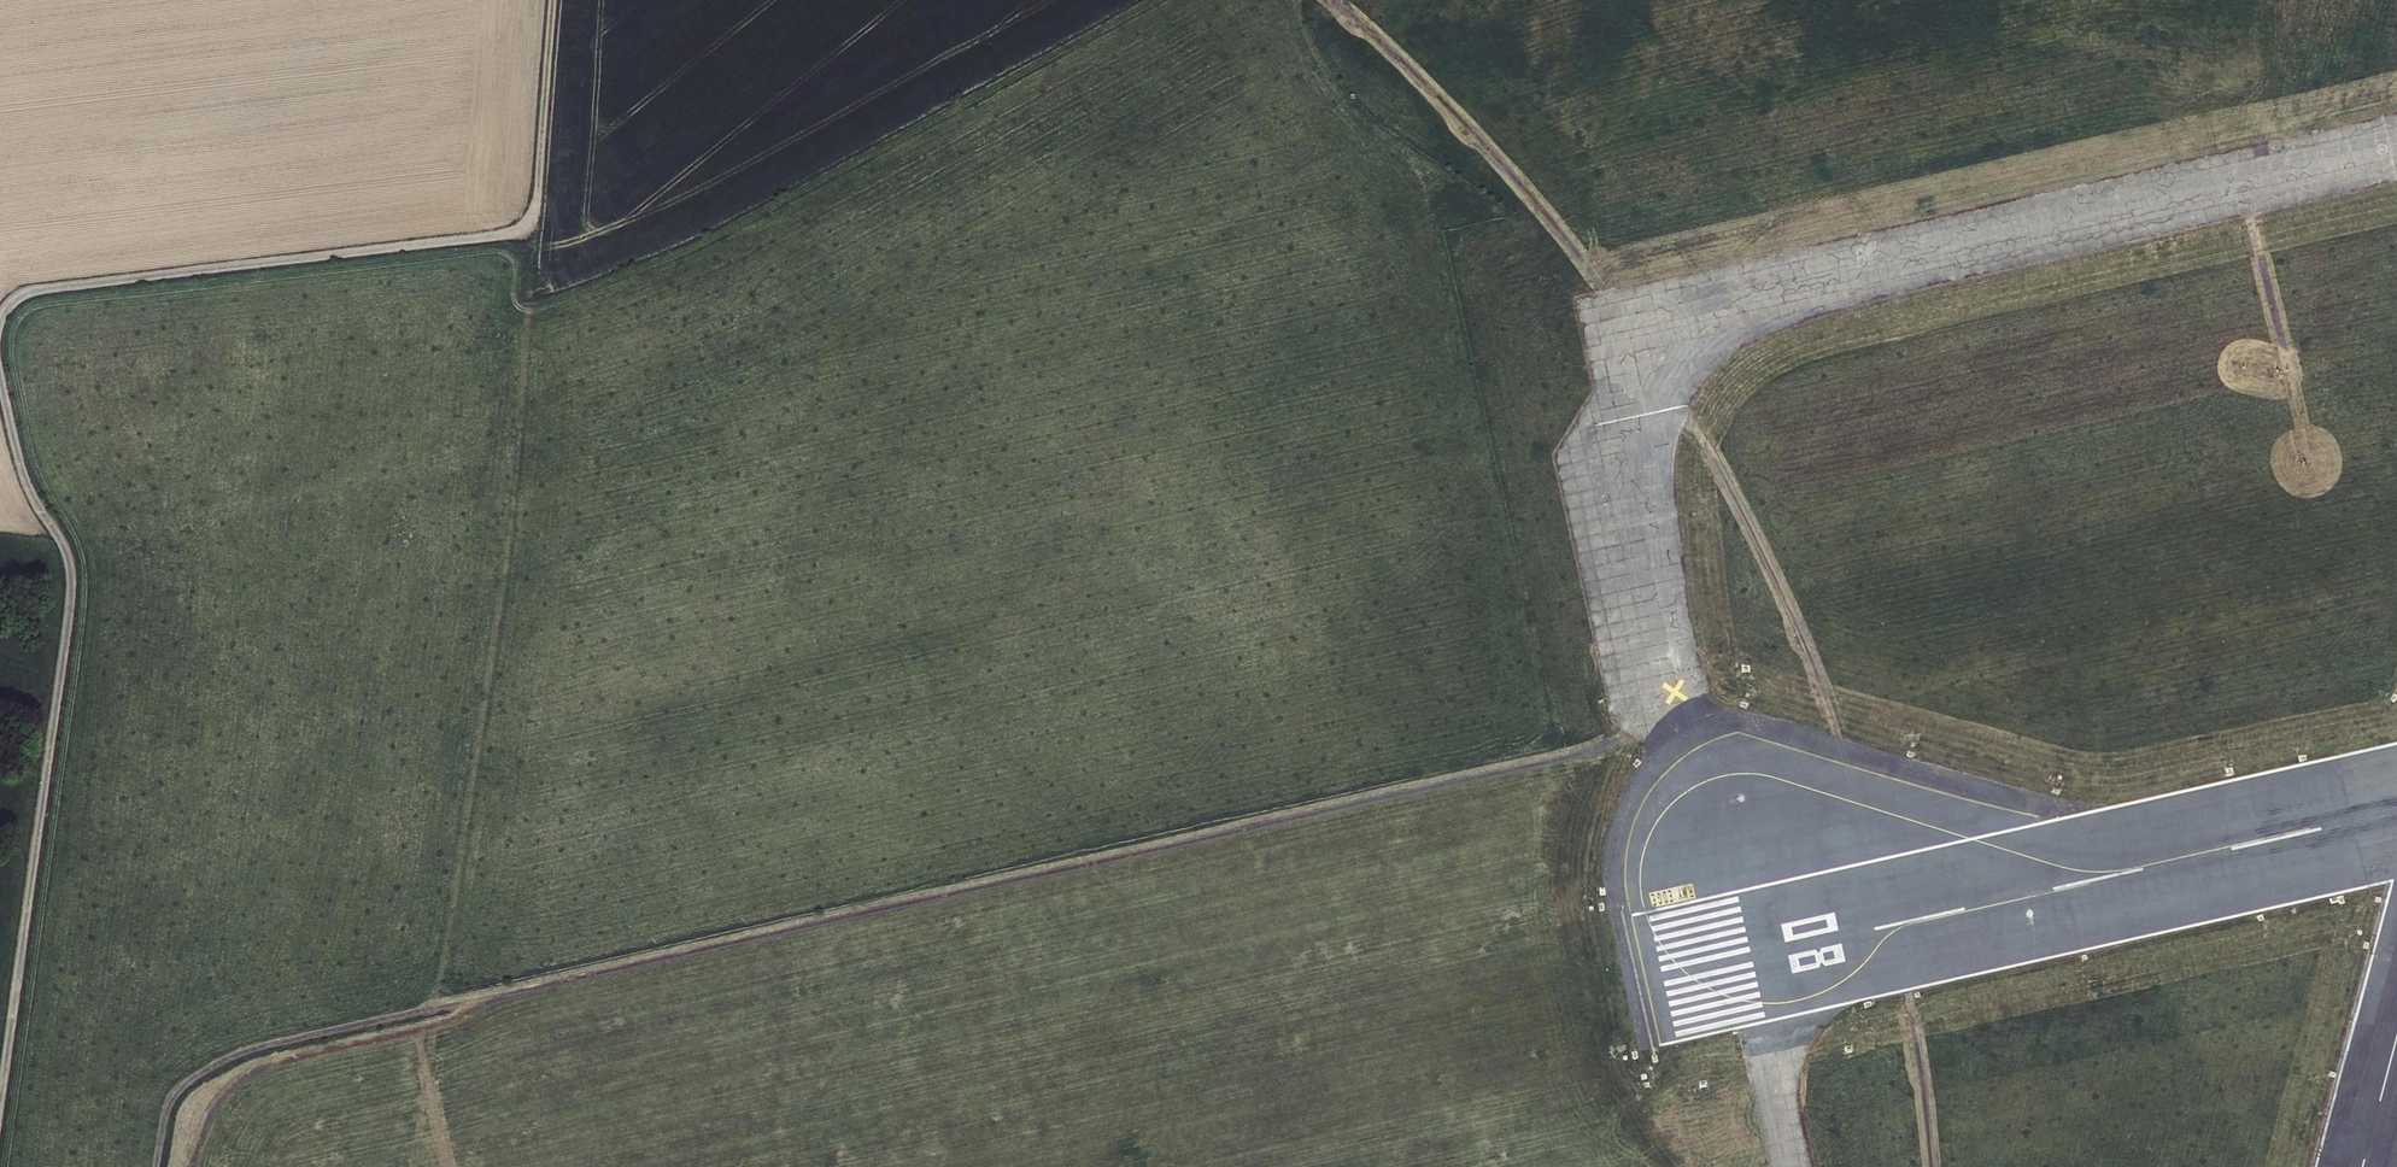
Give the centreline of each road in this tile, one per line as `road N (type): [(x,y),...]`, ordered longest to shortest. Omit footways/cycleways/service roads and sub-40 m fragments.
road 1 (track): [(0,1102),(72,587),(64,546),(25,479),(0,373)]
road 2 (track): [(0,324),(12,305),(42,290),(507,235),(527,225)]
road 3 (track): [(552,0),(540,191),(527,225)]

